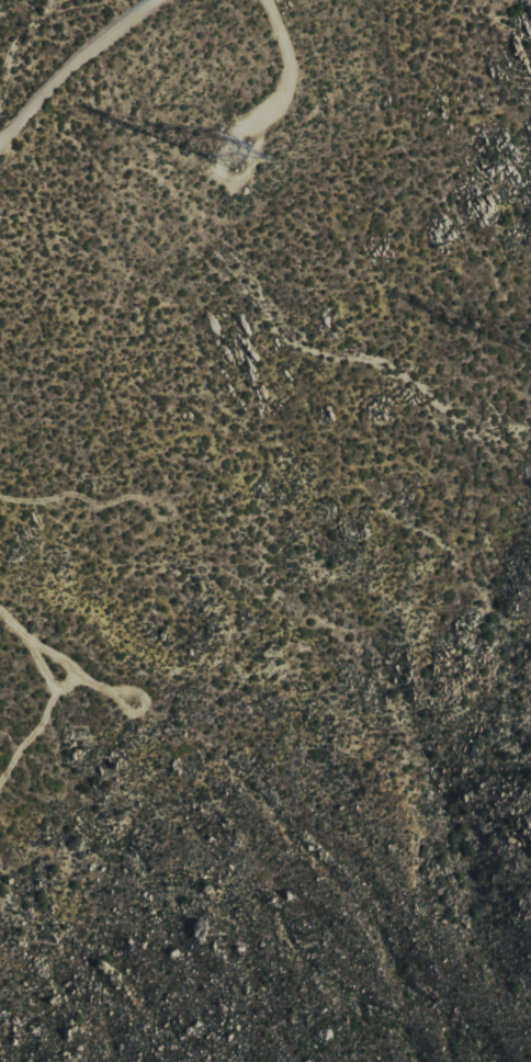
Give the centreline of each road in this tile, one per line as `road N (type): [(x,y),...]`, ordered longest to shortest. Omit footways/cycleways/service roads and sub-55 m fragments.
road 1 (residential): [(152,0),(35,94),(0,134)]
road 2 (track): [(82,681),(103,689),(128,715),(145,711),(134,688),(103,689)]
road 3 (track): [(34,648),(55,686),(82,681),(64,662),(34,648)]

